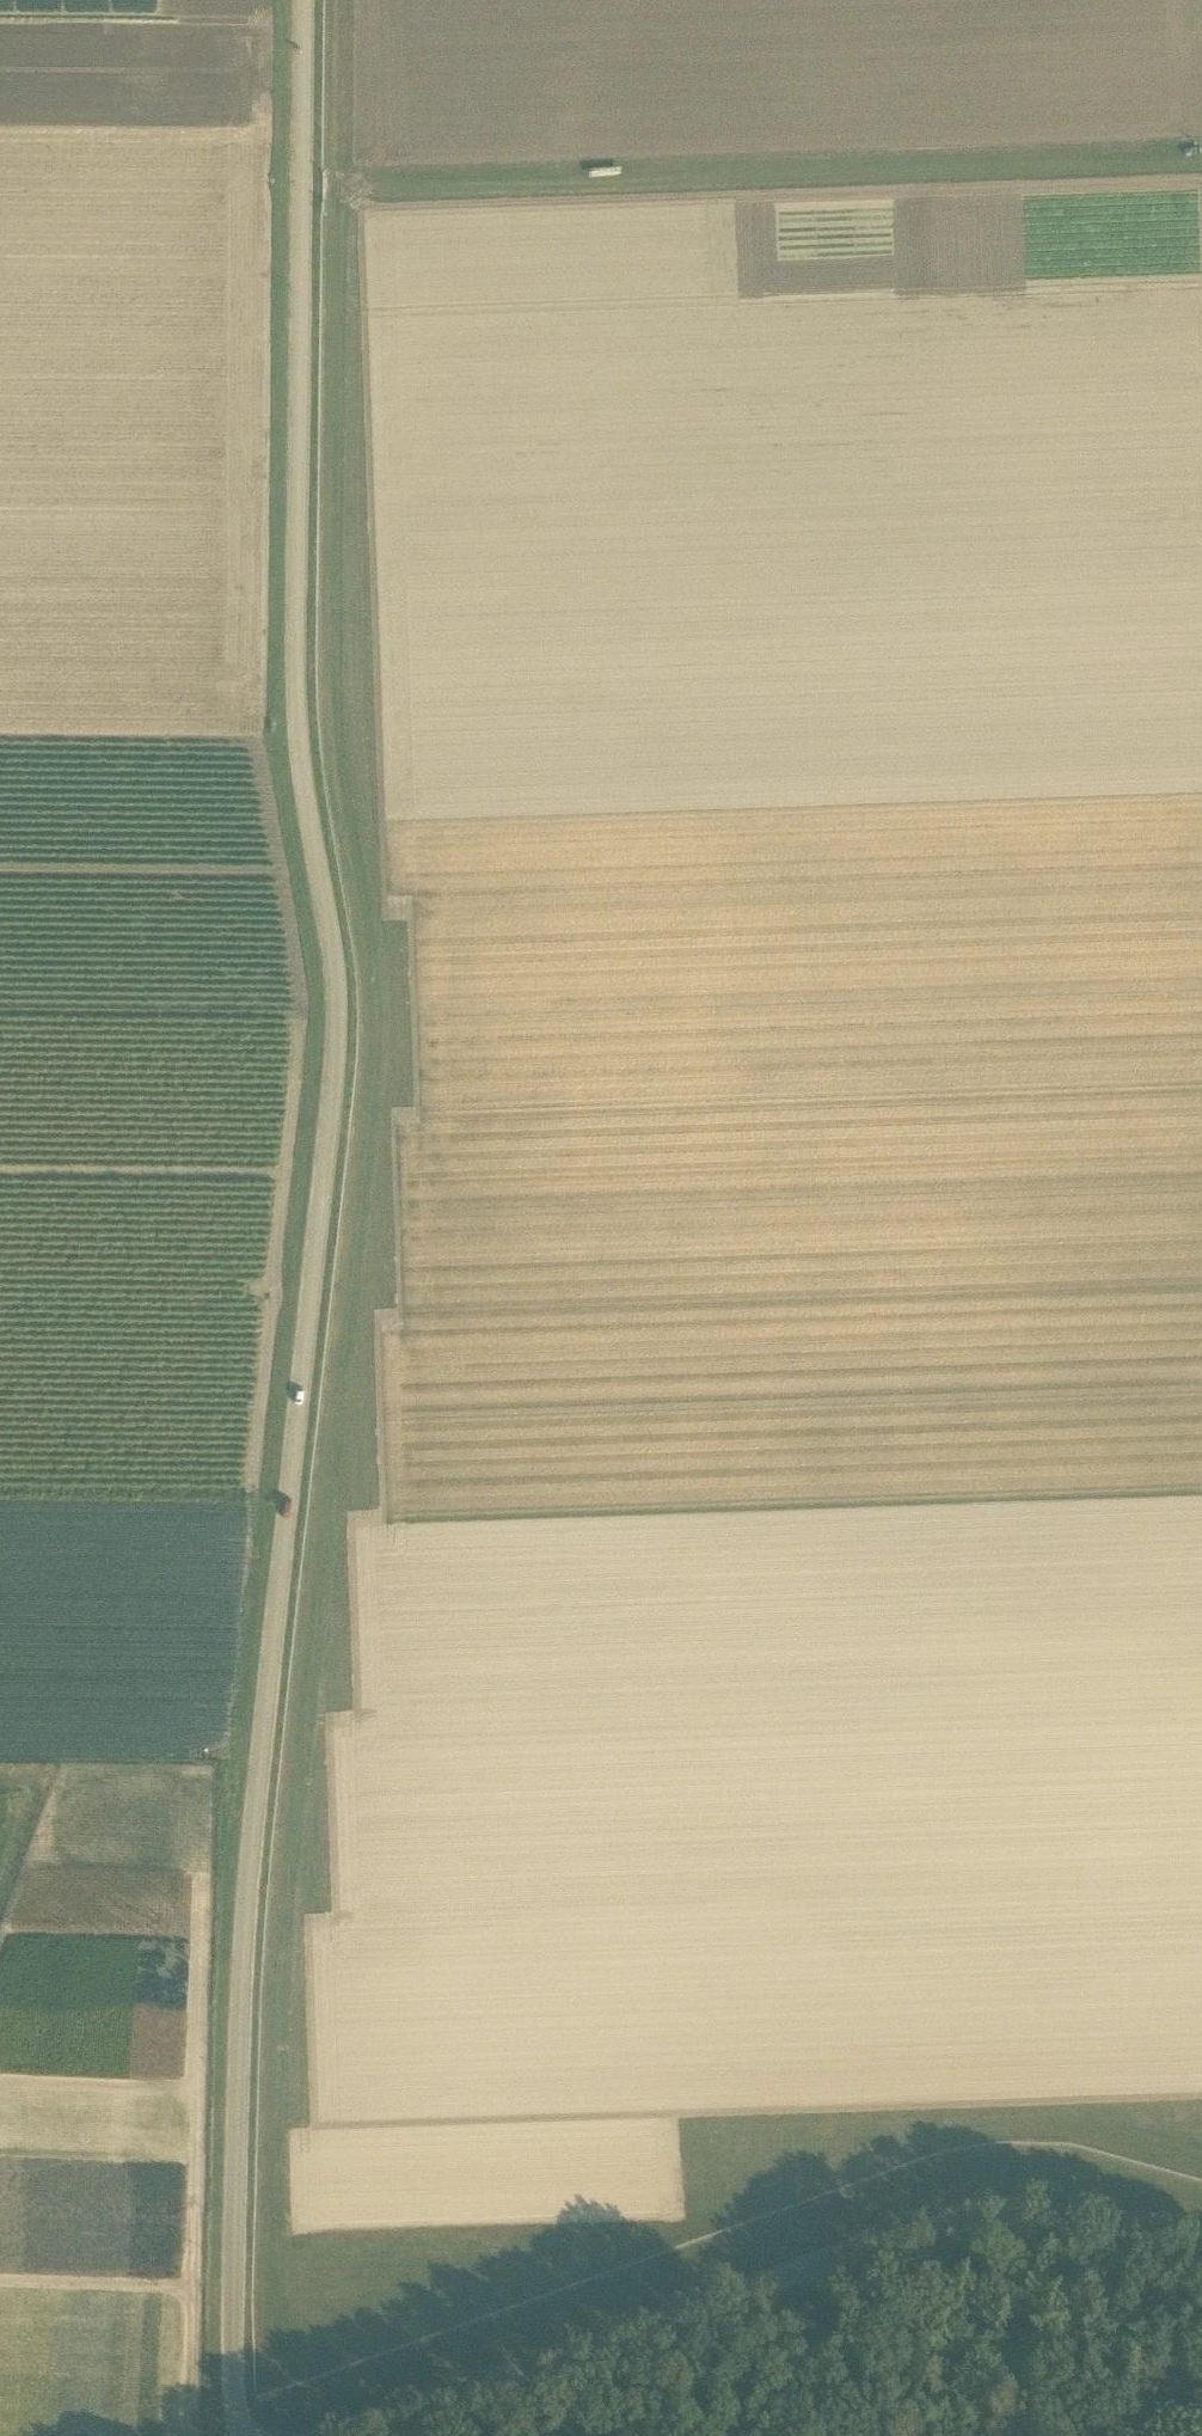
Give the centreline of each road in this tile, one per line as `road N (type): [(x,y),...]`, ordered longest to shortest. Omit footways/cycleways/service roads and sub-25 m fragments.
road 1 (unclassified): [(238,2435),(235,1975),(332,1006),(297,778),(293,689),(301,0)]
road 2 (unclassified): [(344,2435),(927,2221),(1041,2210),(1201,2251)]

